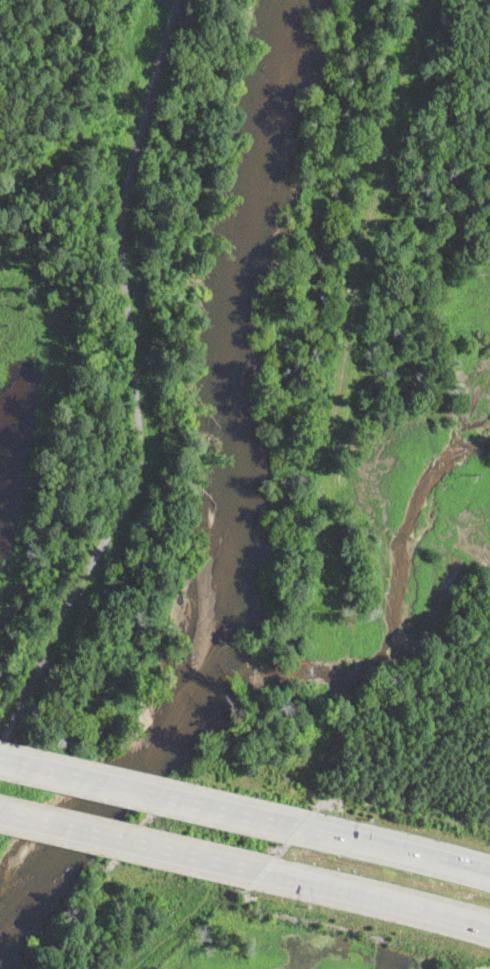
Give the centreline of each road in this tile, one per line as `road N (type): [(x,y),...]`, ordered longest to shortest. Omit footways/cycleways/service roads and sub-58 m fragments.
road 1 (motorway): [(305,829),(0,758)]
road 2 (motorway): [(0,810),(264,874)]
road 3 (motorway): [(264,874),(489,932)]
road 4 (motorway): [(489,880),(305,829)]

